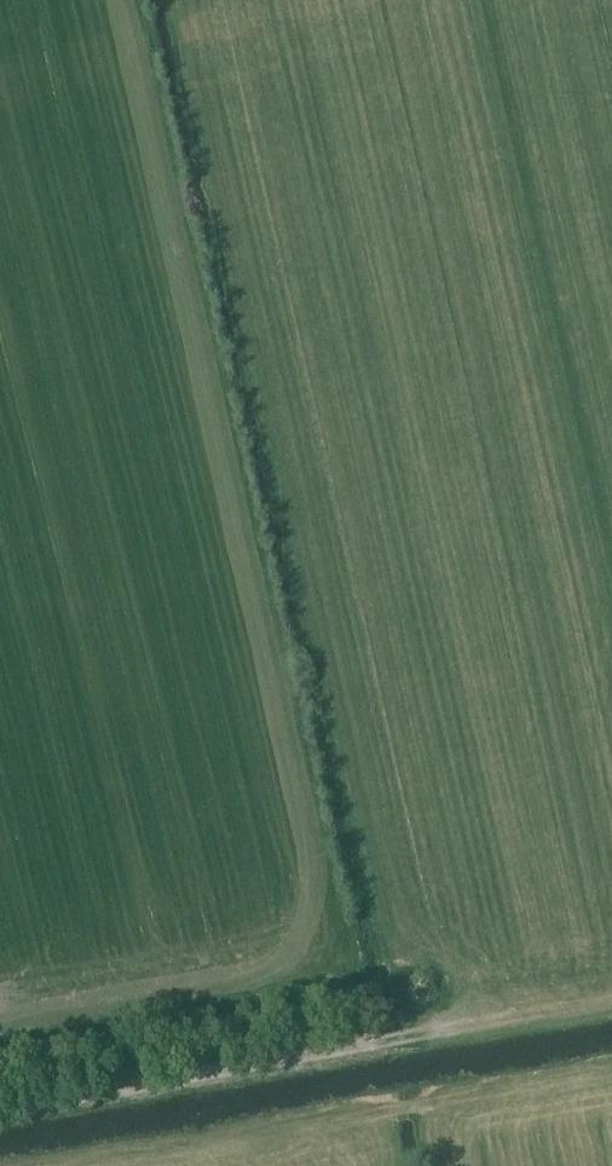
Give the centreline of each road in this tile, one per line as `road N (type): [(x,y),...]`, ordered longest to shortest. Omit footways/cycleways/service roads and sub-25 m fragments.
road 1 (track): [(0,1109),(420,1031)]

